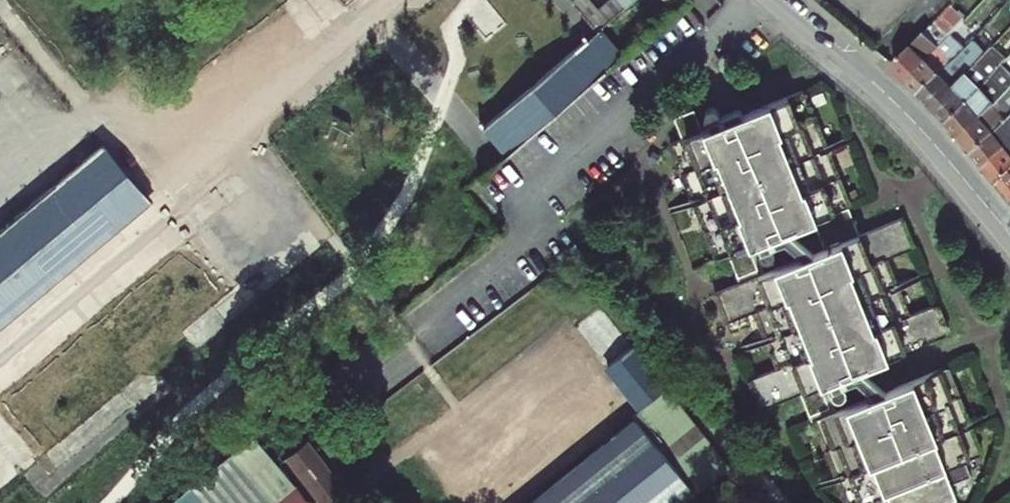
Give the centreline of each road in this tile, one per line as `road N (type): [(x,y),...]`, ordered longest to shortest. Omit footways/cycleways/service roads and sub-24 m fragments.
road 1 (tertiary): [(774,0),(912,122),(1009,237)]

